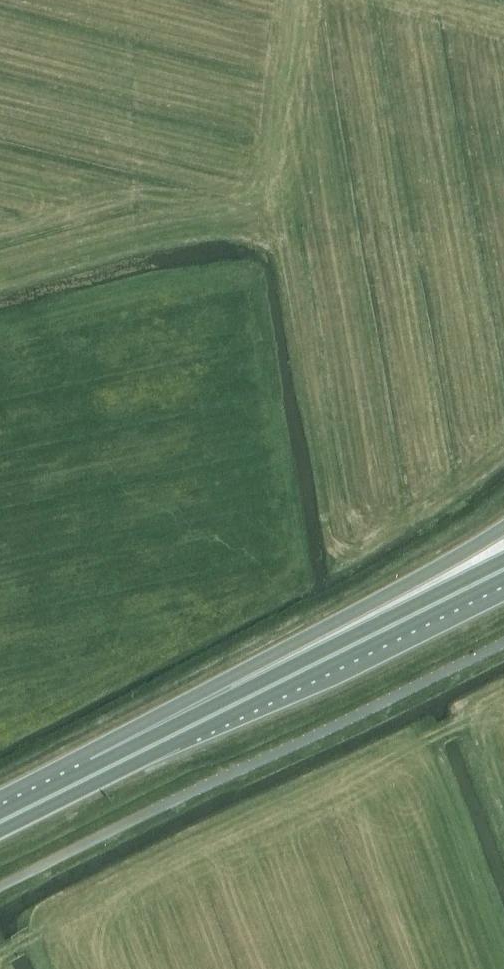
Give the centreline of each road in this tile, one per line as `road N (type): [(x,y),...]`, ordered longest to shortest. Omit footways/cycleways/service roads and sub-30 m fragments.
road 1 (trunk): [(503,529),(87,753),(35,806)]
road 2 (trunk): [(503,571),(35,806)]

